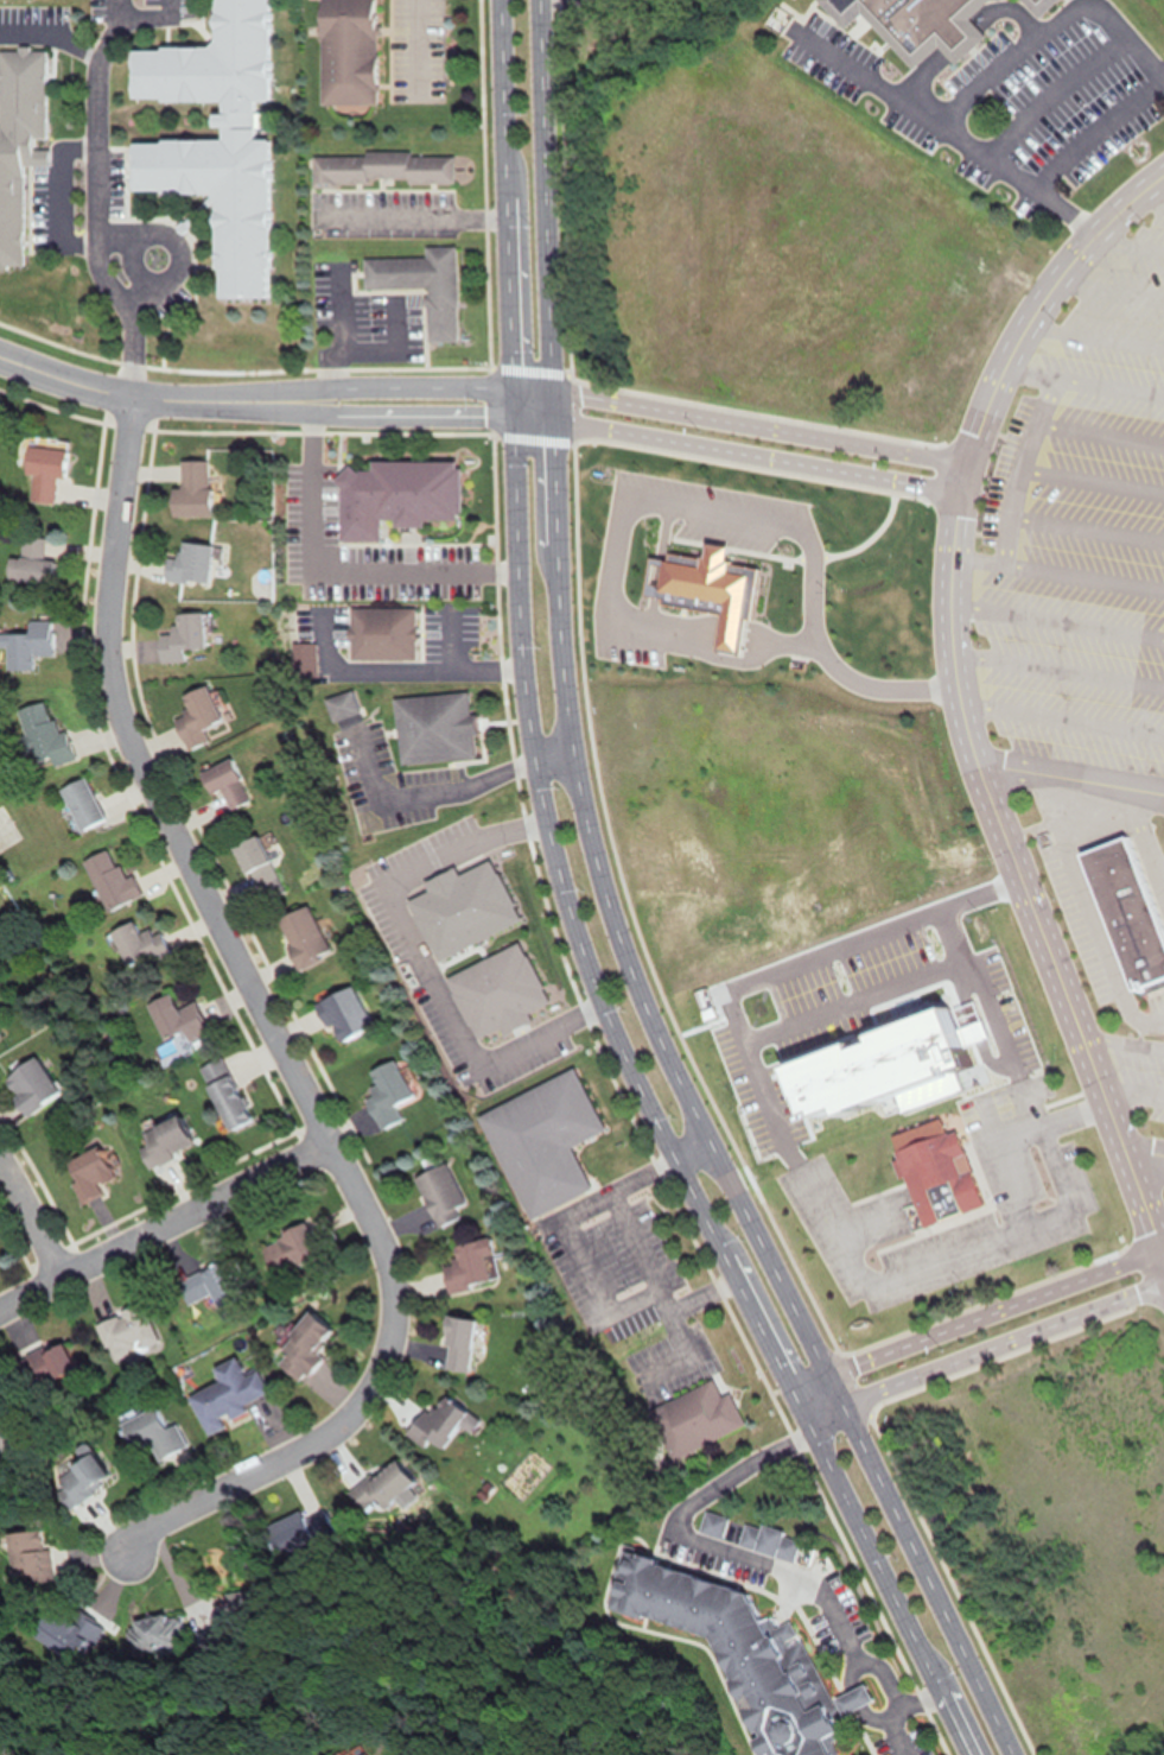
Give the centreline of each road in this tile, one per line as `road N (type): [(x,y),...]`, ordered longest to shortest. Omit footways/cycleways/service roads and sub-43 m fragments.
road 1 (residential): [(503,0),(516,591),(530,752),(553,863),(606,1019),(968,1754)]
road 2 (residential): [(825,1373),(645,1009),(609,910),(574,767),(561,683),(549,420),(544,0)]
road 3 (residential): [(126,1553),(150,1526),(311,1443),(351,1412),(379,1368),(392,1293),(376,1238),(132,754),(110,696),(104,603),(134,397)]
road 4 (residential): [(1060,277),(996,380),(965,463),(952,659),(971,753),(1158,1248)]
road 5 (residential): [(965,463),(549,389)]
road 6 (residential): [(1005,1754),(825,1373)]
road 7 (residential): [(549,420),(958,492)]
road 8 (residential): [(803,1420),(1163,1281)]
road 9 (residential): [(0,1307),(327,1143)]
road 10 (residential): [(1158,1248),(825,1373)]
road 11 (residential): [(287,400),(134,397),(0,356)]
road 12 (residential): [(287,400),(362,416),(549,420)]
road 13 (residential): [(549,389),(363,386),(287,400)]
road 14 (residential): [(1163,175),(1076,251),(1060,277)]
road 15 (residential): [(0,1161),(59,1276)]

